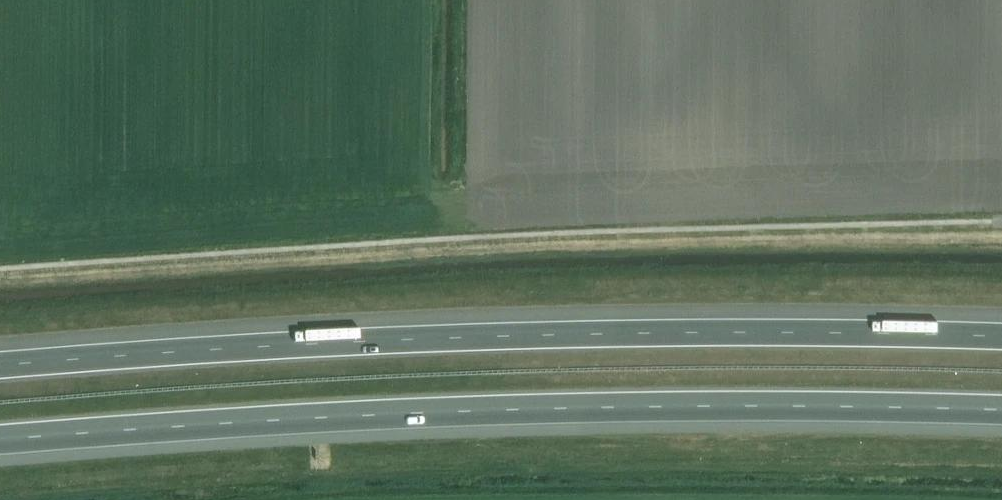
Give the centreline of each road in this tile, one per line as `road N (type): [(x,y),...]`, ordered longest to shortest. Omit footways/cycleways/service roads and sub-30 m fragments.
road 1 (motorway): [(1001,337),(569,335),(0,367)]
road 2 (motorway): [(0,440),(369,415),(1001,411)]

